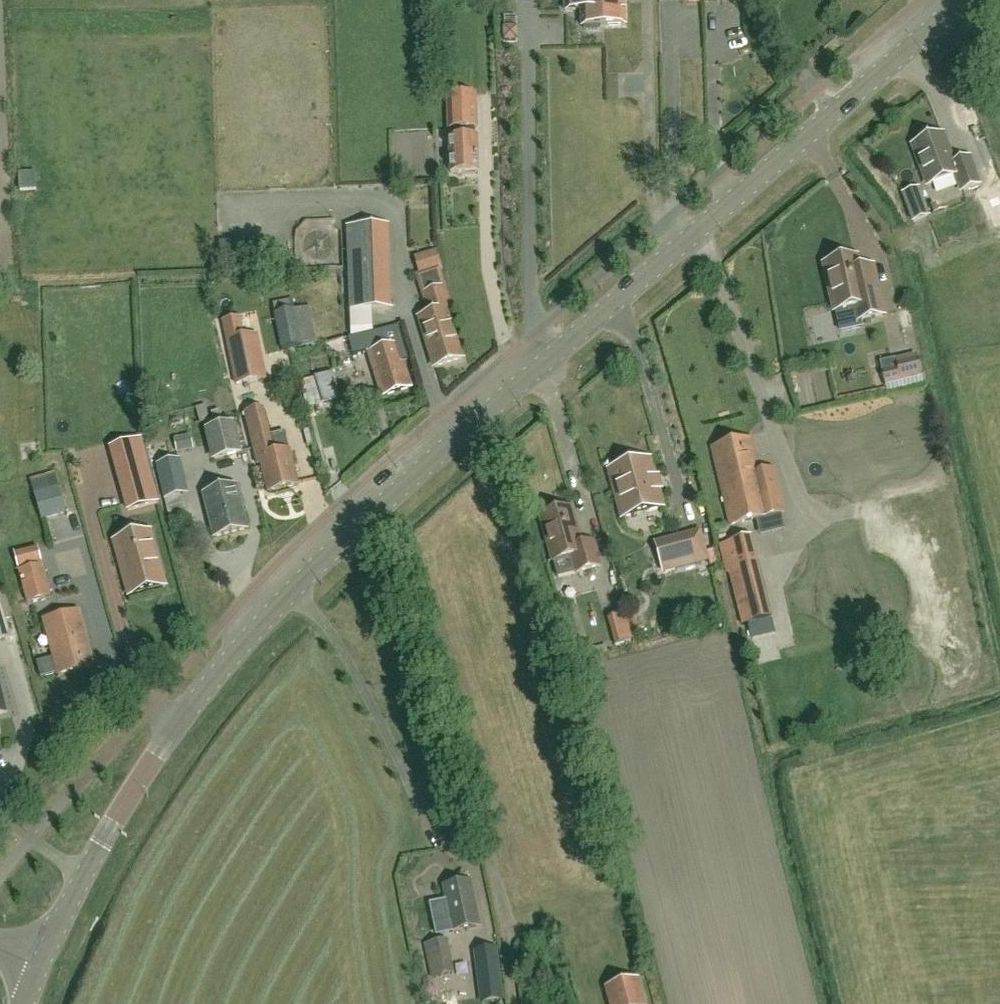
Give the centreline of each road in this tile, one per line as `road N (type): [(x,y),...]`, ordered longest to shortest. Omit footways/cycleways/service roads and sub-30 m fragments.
road 1 (tertiary): [(46,955),(135,785),(204,690),(301,582),(542,362),(963,0)]

